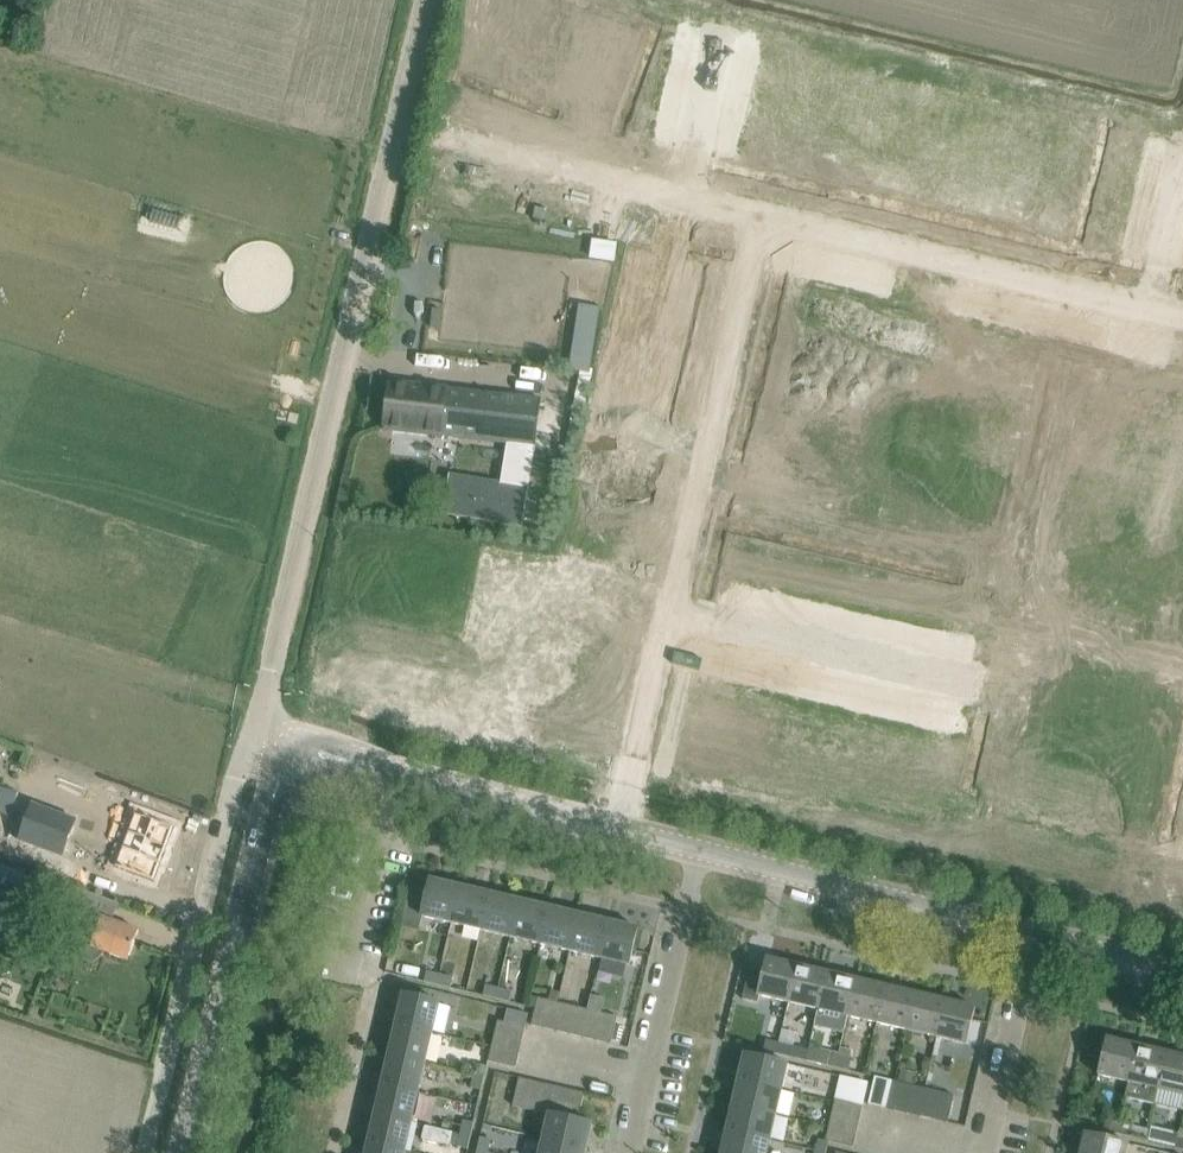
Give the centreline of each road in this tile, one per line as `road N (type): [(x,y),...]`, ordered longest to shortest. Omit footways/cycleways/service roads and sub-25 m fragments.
road 1 (unclassified): [(258,721),(424,0)]
road 2 (residential): [(764,216),(616,829)]
road 3 (residential): [(147,1152),(236,781),(258,721)]
road 4 (residential): [(1182,317),(764,216)]
road 5 (tertiary): [(187,1152),(268,819),(289,765),(302,756)]
road 6 (tertiary): [(1034,935),(701,850)]
road 7 (residential): [(764,216),(438,138)]
road 8 (residential): [(630,1152),(701,850)]
road 9 (tertiary): [(616,829),(396,772)]
road 10 (residential): [(984,1152),(1034,935)]
road 11 (residential): [(345,979),(396,772)]
road 12 (tertiary): [(1182,974),(1034,935)]

